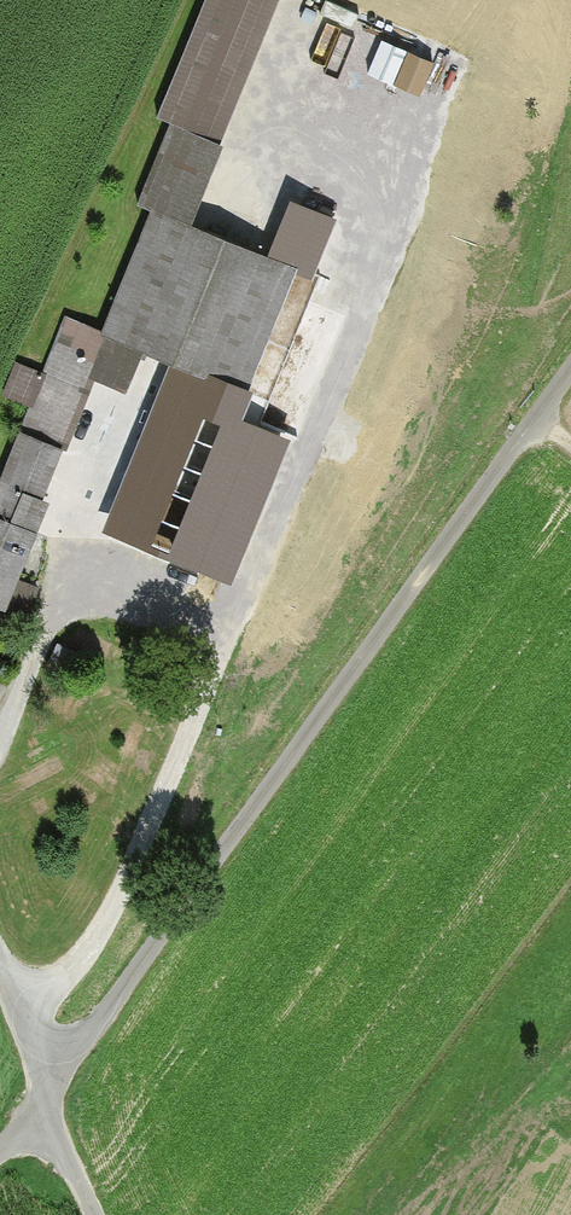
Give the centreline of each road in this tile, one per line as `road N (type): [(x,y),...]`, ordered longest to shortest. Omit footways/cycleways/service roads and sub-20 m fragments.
road 1 (track): [(570,388),(59,1095),(0,1161)]
road 2 (unclassified): [(106,1214),(0,942)]

